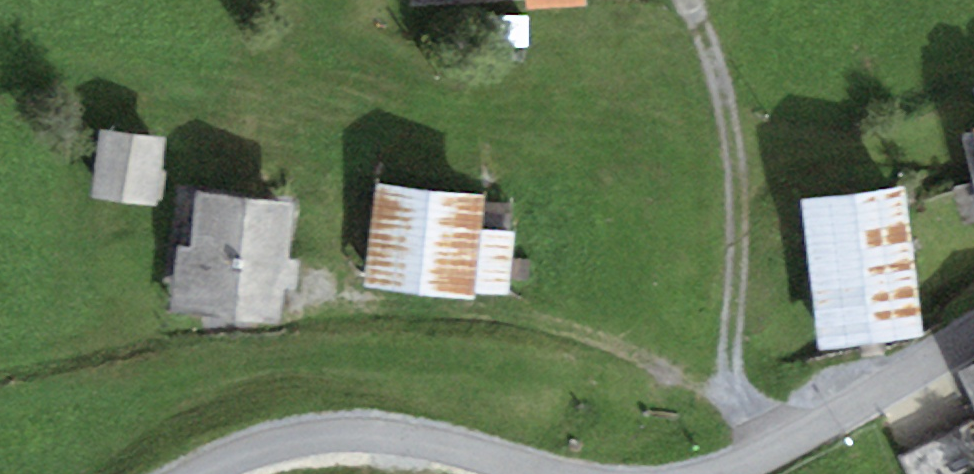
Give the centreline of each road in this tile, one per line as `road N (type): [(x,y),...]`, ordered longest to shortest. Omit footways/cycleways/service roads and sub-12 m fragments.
road 1 (track): [(329,306),(522,314),(581,330),(737,401),(773,449)]
road 2 (track): [(690,0),(720,87),(733,173),(737,401)]
road 3 (unclassified): [(538,473),(421,441),(314,432),(266,438),(178,473)]
road 4 (unclassified): [(973,330),(731,473)]

